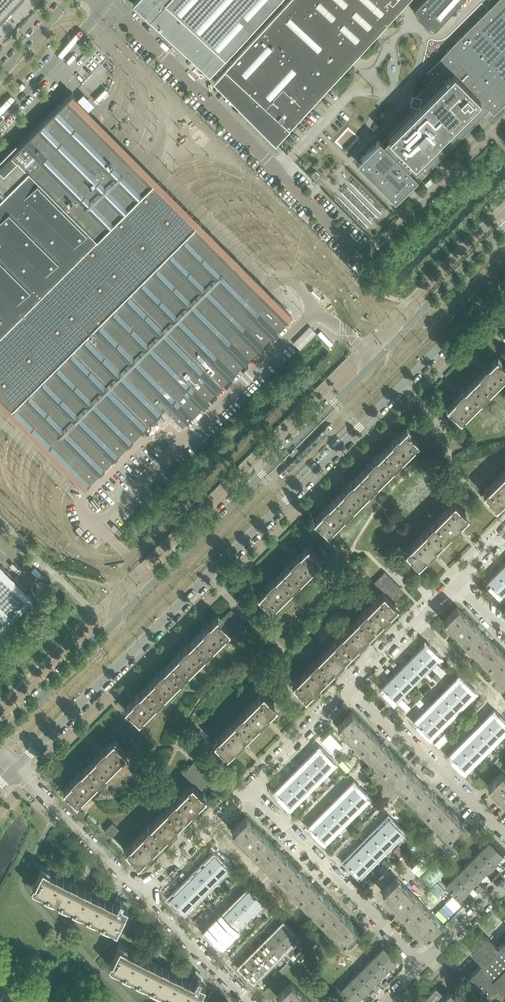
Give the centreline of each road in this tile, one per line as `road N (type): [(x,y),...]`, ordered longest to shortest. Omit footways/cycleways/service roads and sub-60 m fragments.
road 1 (secondary): [(504,228),(0,738)]
road 2 (secondary): [(16,767),(504,283)]
road 3 (unclassified): [(362,256),(111,0)]
road 4 (residential): [(419,967),(246,791)]
road 5 (residential): [(504,836),(353,685)]
road 6 (residential): [(143,894),(16,767)]
road 7 (unclassified): [(0,119),(108,0)]
road 8 (residential): [(461,578),(353,685)]
road 9 (residential): [(353,685),(246,791)]
road 10 (residential): [(249,1001),(143,894)]
road 11 (residential): [(246,791),(143,894)]
road 12 (residential): [(419,967),(504,882)]

